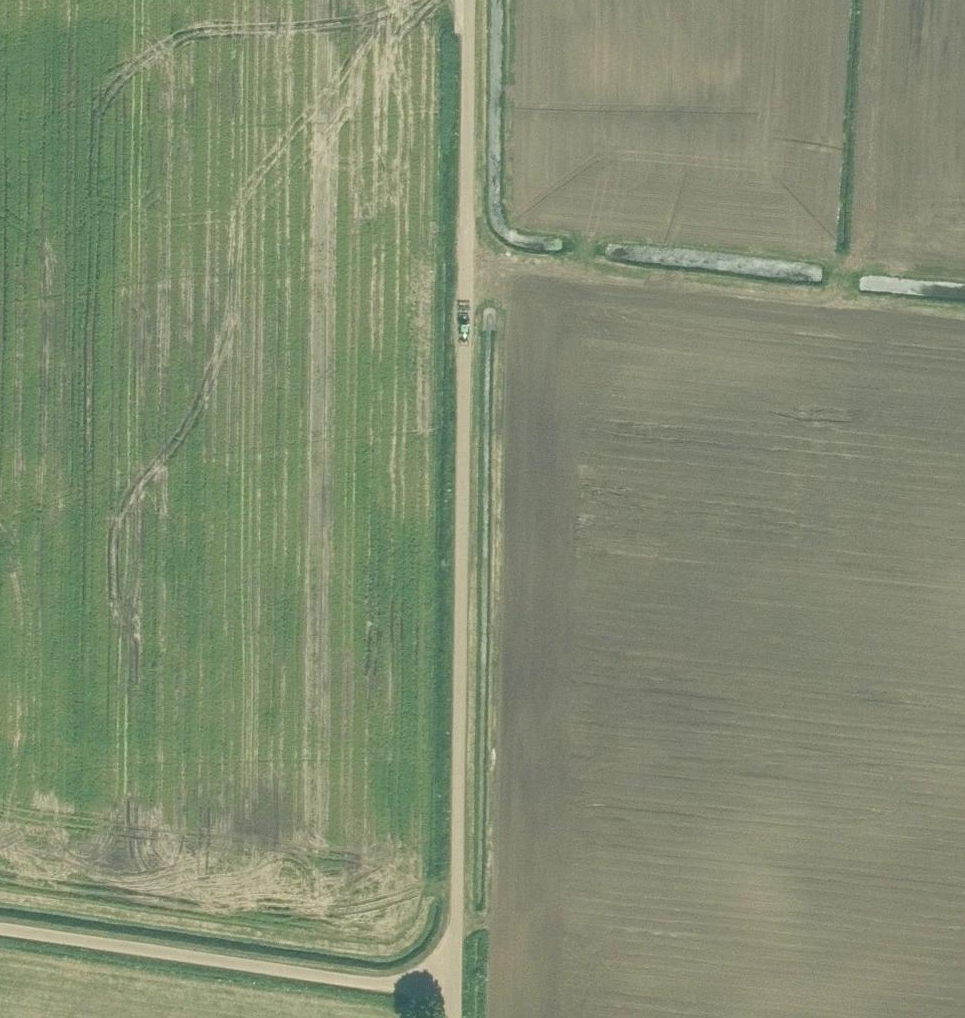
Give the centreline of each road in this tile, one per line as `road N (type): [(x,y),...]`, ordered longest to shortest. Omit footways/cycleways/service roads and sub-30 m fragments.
road 1 (unclassified): [(454,992),(468,0)]
road 2 (unclassified): [(454,992),(0,927)]

